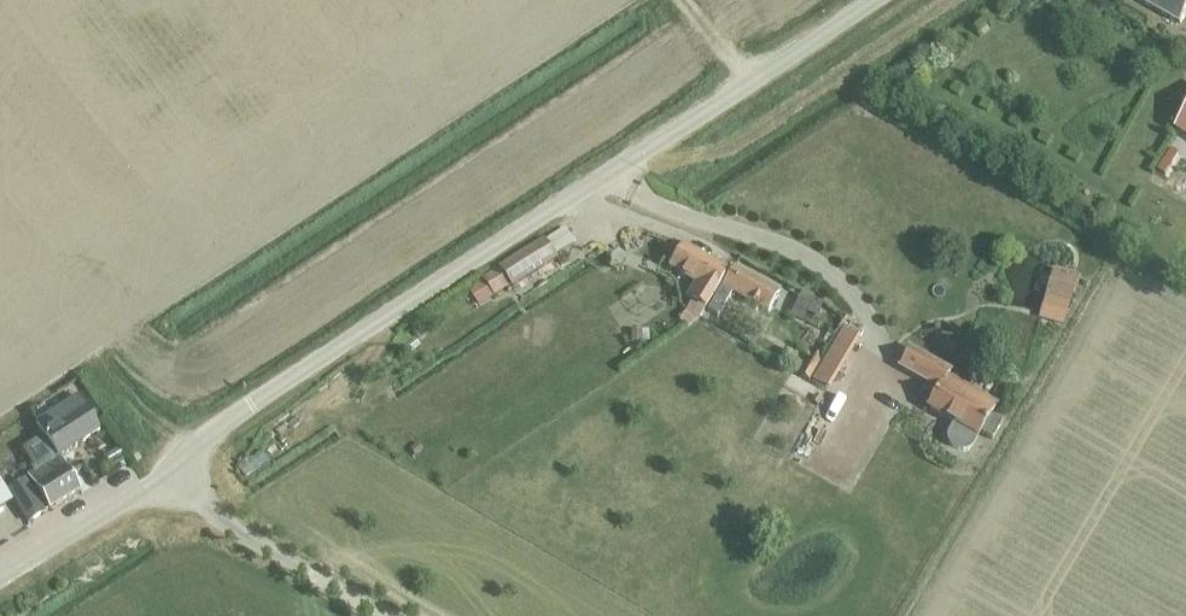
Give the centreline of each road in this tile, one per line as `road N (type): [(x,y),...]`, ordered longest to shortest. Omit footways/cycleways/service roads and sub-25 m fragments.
road 1 (tertiary): [(0,580),(171,472),(251,401),(872,0)]
road 2 (track): [(262,494),(242,482),(244,457),(347,373),(376,321)]

